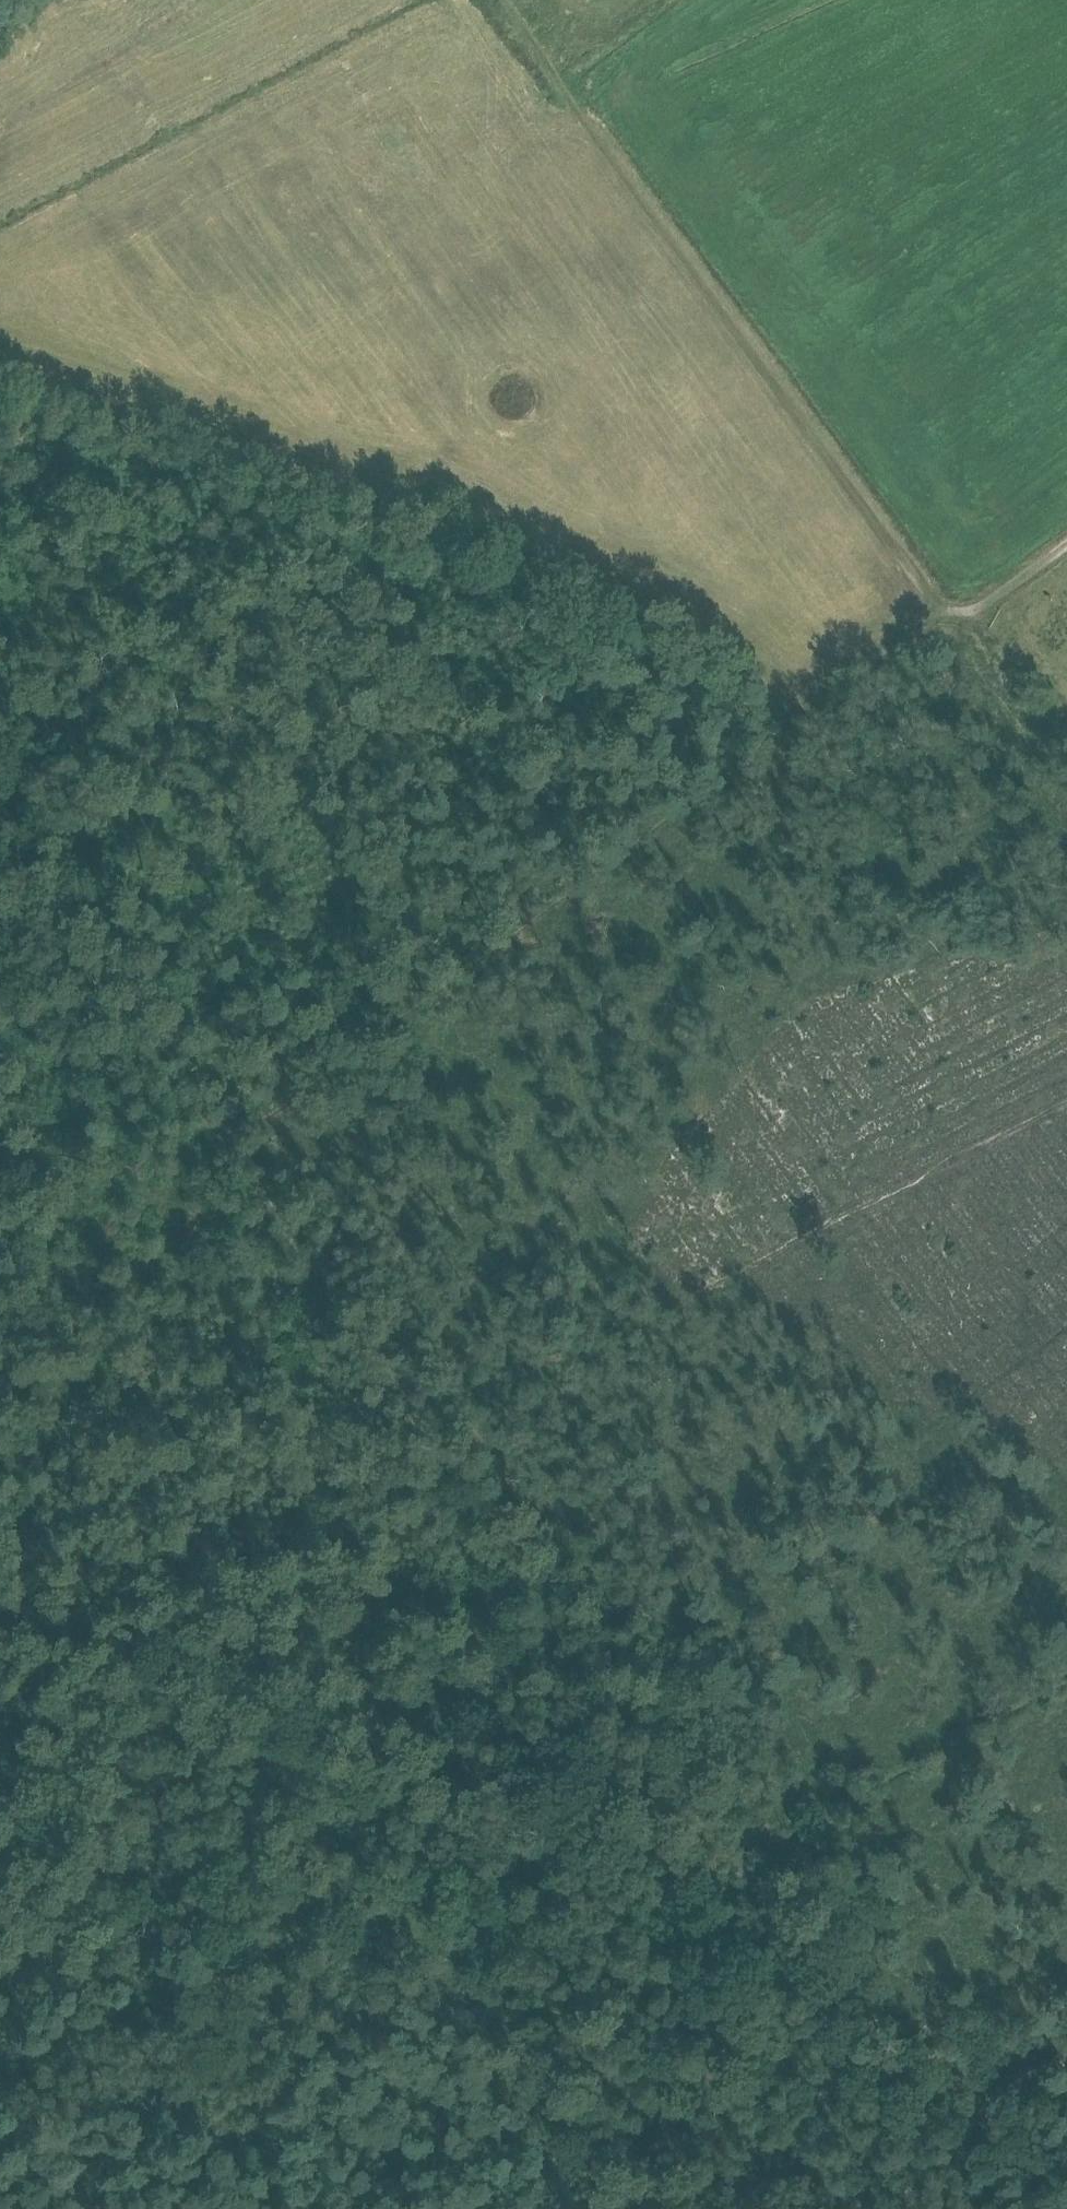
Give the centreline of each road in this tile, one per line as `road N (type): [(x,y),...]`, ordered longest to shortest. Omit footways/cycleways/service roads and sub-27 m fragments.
road 1 (track): [(494,0),(936,610)]
road 2 (track): [(1066,542),(979,609),(936,610),(824,693)]

